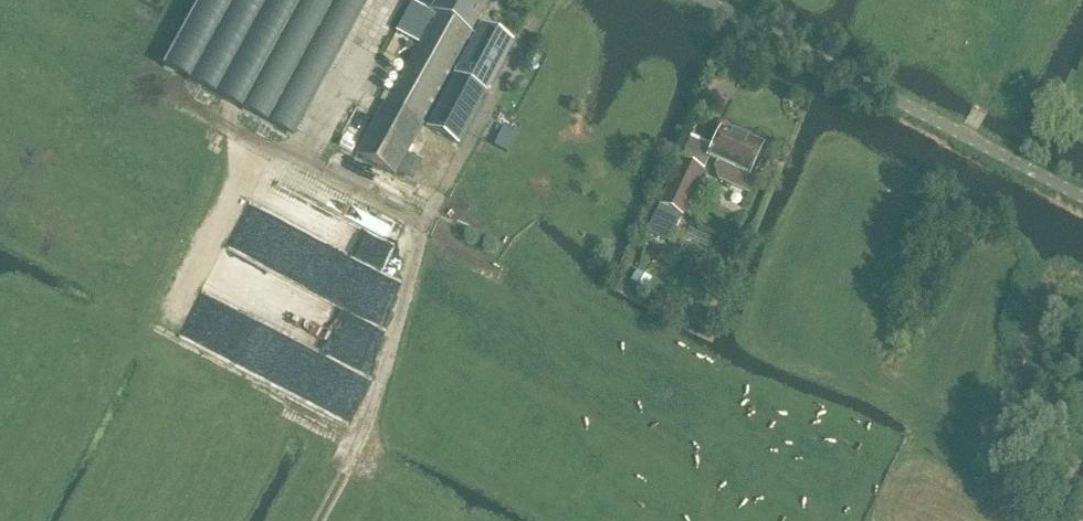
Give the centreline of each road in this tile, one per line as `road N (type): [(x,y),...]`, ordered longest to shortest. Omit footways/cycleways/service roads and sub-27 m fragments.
road 1 (unclassified): [(1082,197),(703,0)]

